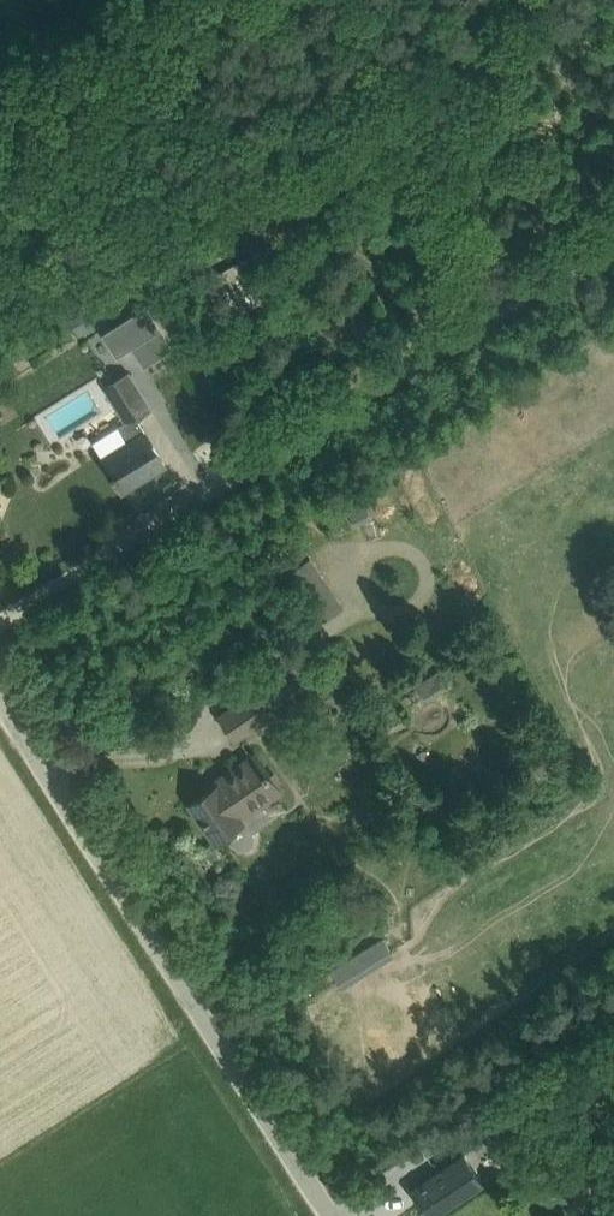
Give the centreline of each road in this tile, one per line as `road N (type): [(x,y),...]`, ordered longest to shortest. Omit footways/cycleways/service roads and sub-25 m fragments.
road 1 (unclassified): [(0,624),(613,237)]
road 2 (unclassified): [(340,1215),(0,699)]

